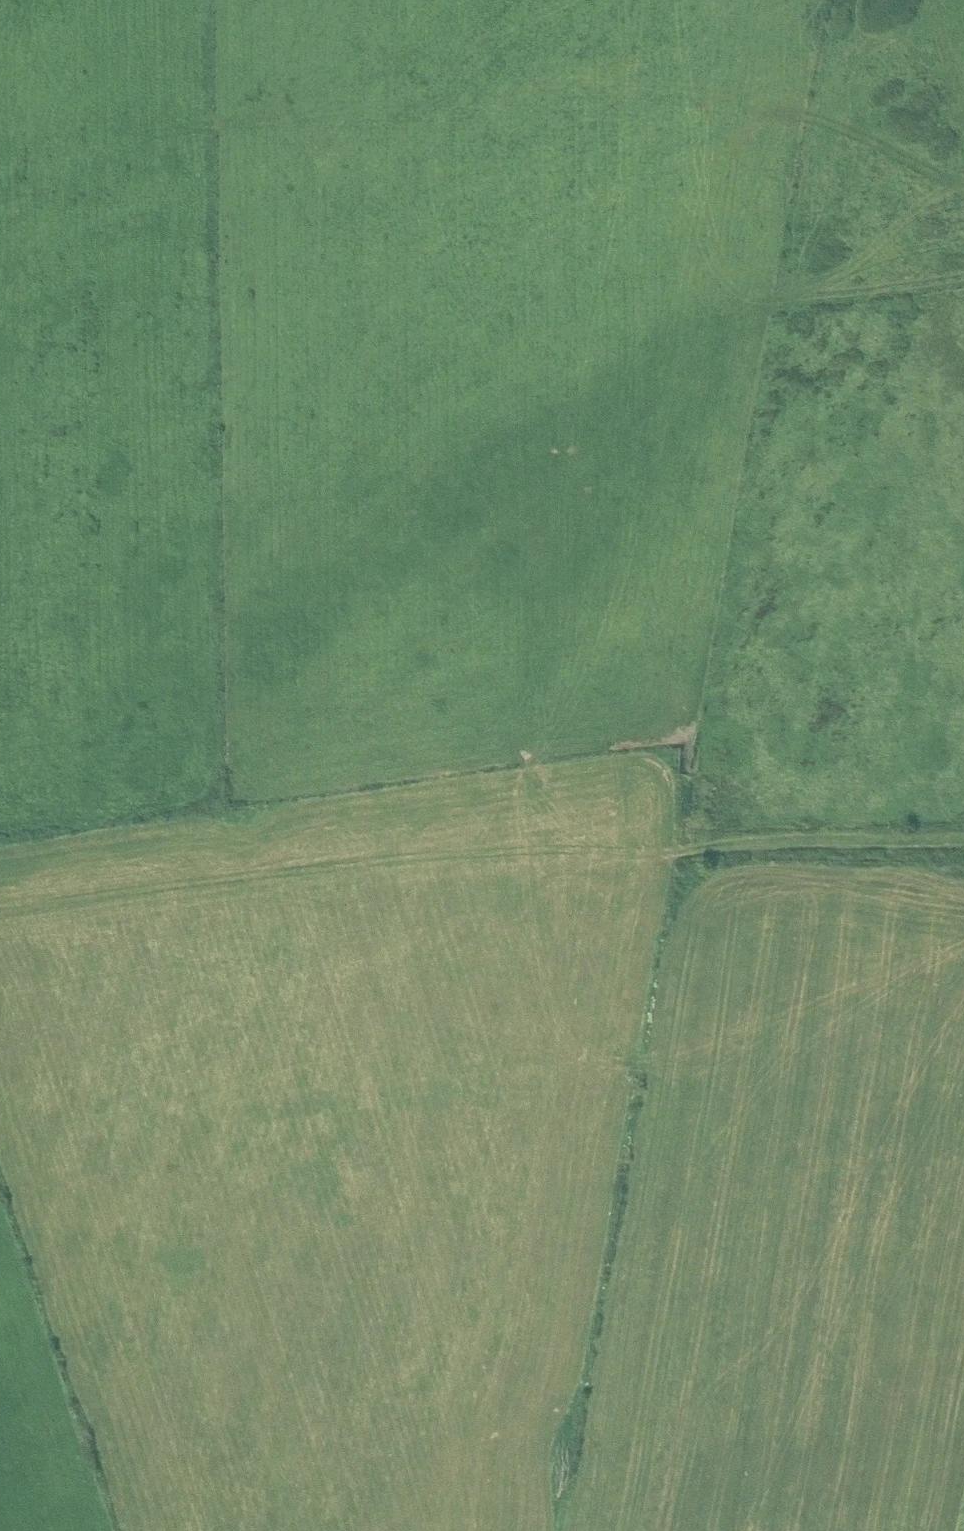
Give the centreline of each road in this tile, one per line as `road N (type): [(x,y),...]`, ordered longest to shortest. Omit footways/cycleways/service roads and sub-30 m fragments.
road 1 (track): [(963,848),(753,845),(679,855)]

